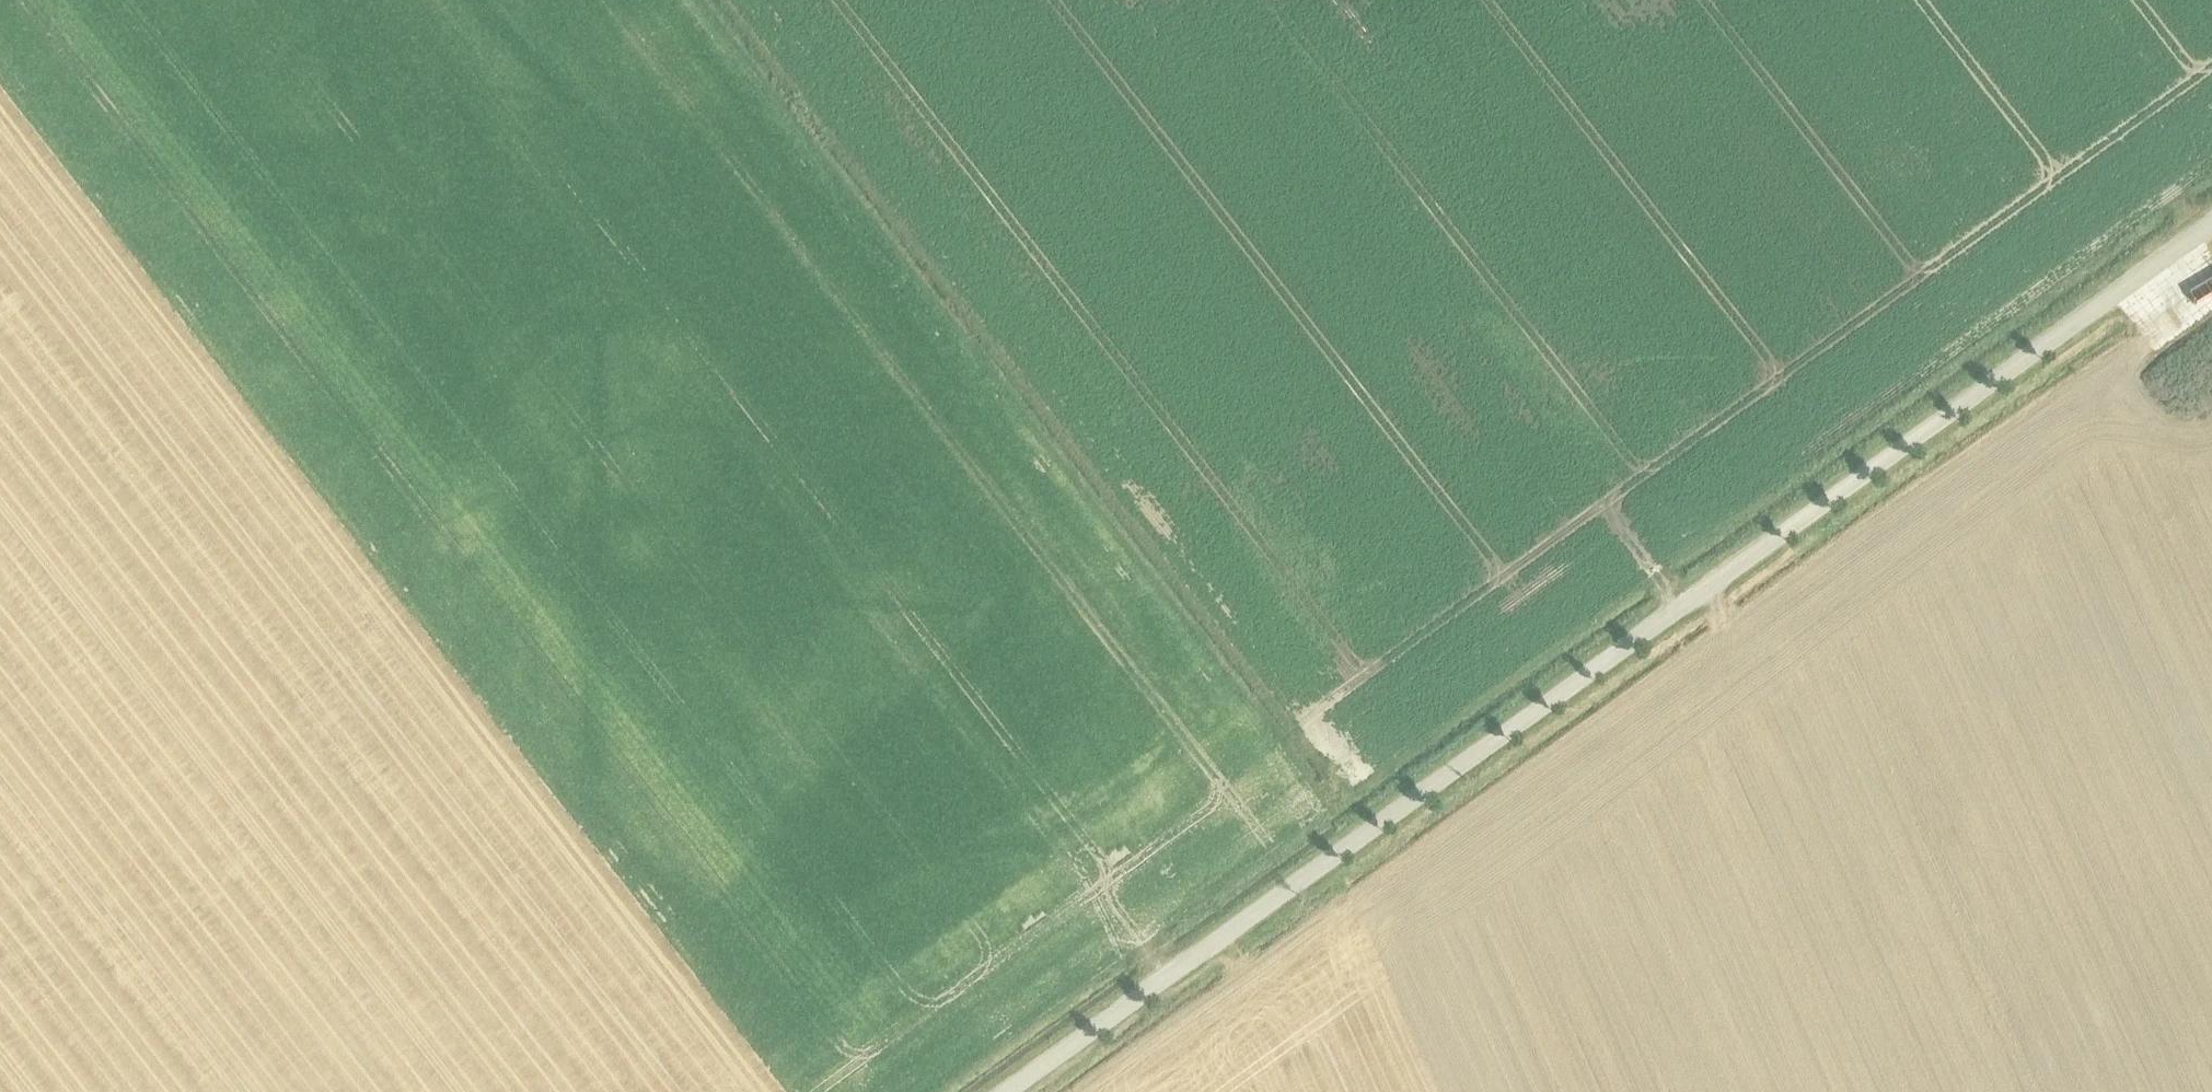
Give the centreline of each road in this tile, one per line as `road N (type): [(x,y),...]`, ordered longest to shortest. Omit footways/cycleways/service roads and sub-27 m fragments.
road 1 (unclassified): [(1006,1091),(2211,225)]

